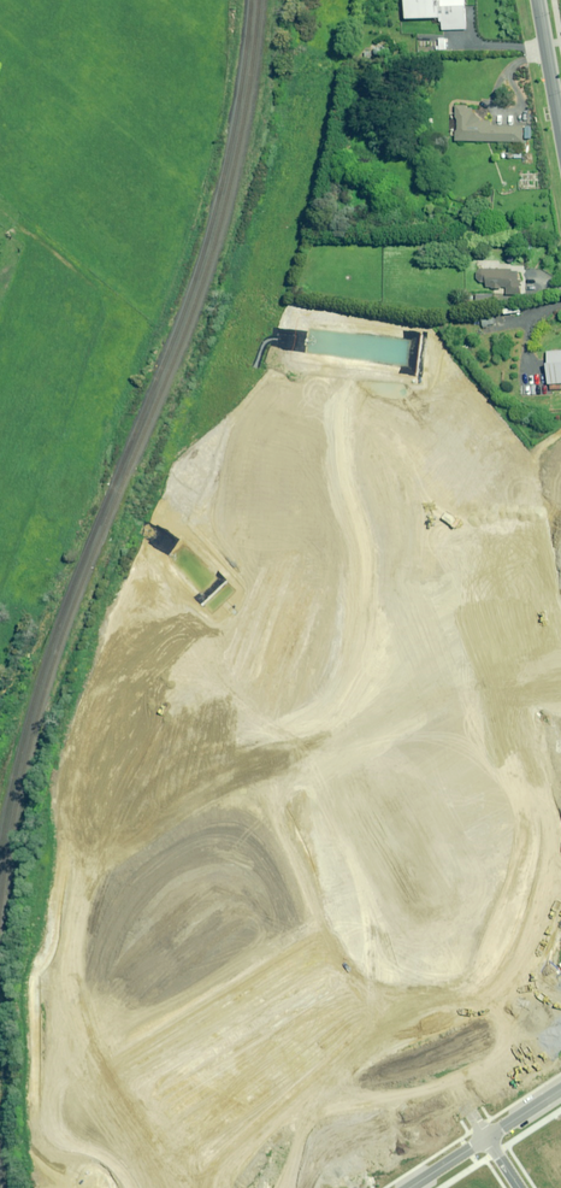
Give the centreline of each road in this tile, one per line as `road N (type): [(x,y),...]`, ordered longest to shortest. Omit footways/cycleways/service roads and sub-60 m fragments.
road 1 (unknown): [(358,1187),(307,1084),(124,809),(111,760),(125,711),(149,677),(475,454),(530,503),(560,480)]
road 2 (unknown): [(551,714),(93,1036),(87,1051),(87,1068),(137,1158),(153,1168),(178,1167),(307,1084)]
road 3 (unknown): [(560,560),(143,837)]
road 4 (unknown): [(475,454),(414,361),(374,350),(333,362),(211,508),(212,539),(257,603)]
road 5 (unknown): [(326,873),(488,1139)]
road 6 (unknown): [(560,993),(442,791)]
road 7 (unknown): [(487,609),(560,730)]
road 8 (tertiary): [(560,125),(539,0)]

